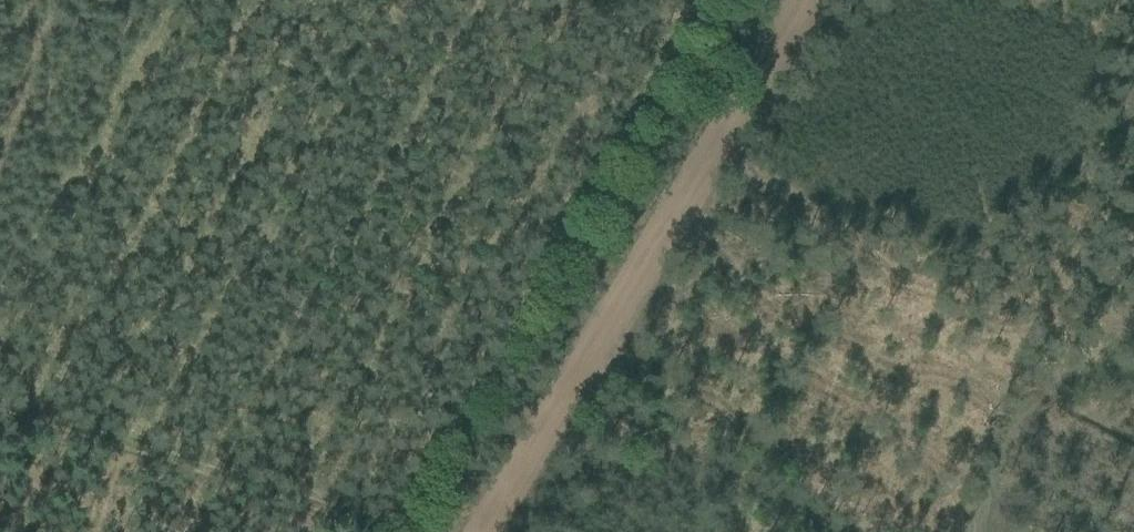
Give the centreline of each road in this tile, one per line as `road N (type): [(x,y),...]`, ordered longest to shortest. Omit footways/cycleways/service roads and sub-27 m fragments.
road 1 (track): [(0,409),(396,524),(709,0)]
road 2 (track): [(476,531),(801,0)]

